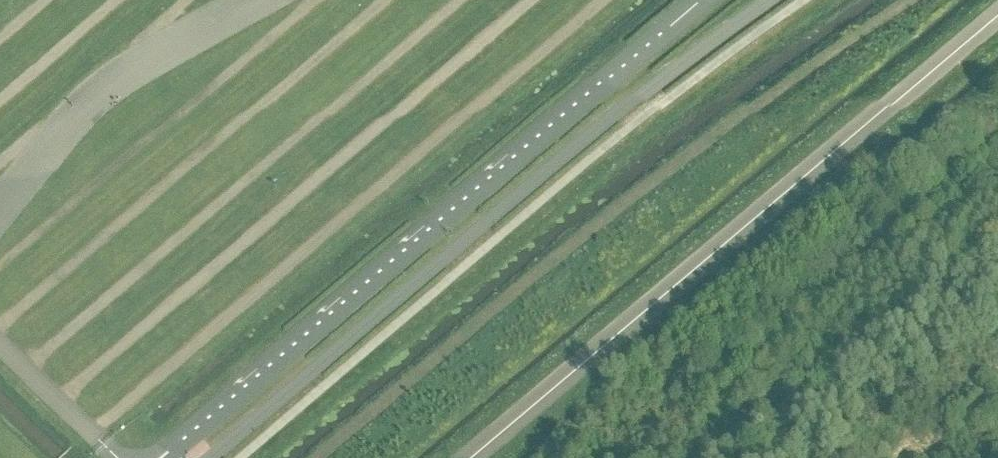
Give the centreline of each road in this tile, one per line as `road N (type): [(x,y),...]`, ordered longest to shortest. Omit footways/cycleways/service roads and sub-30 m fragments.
road 1 (tertiary): [(212,457),(595,131),(768,0)]
road 2 (tertiary): [(700,0),(164,457)]

